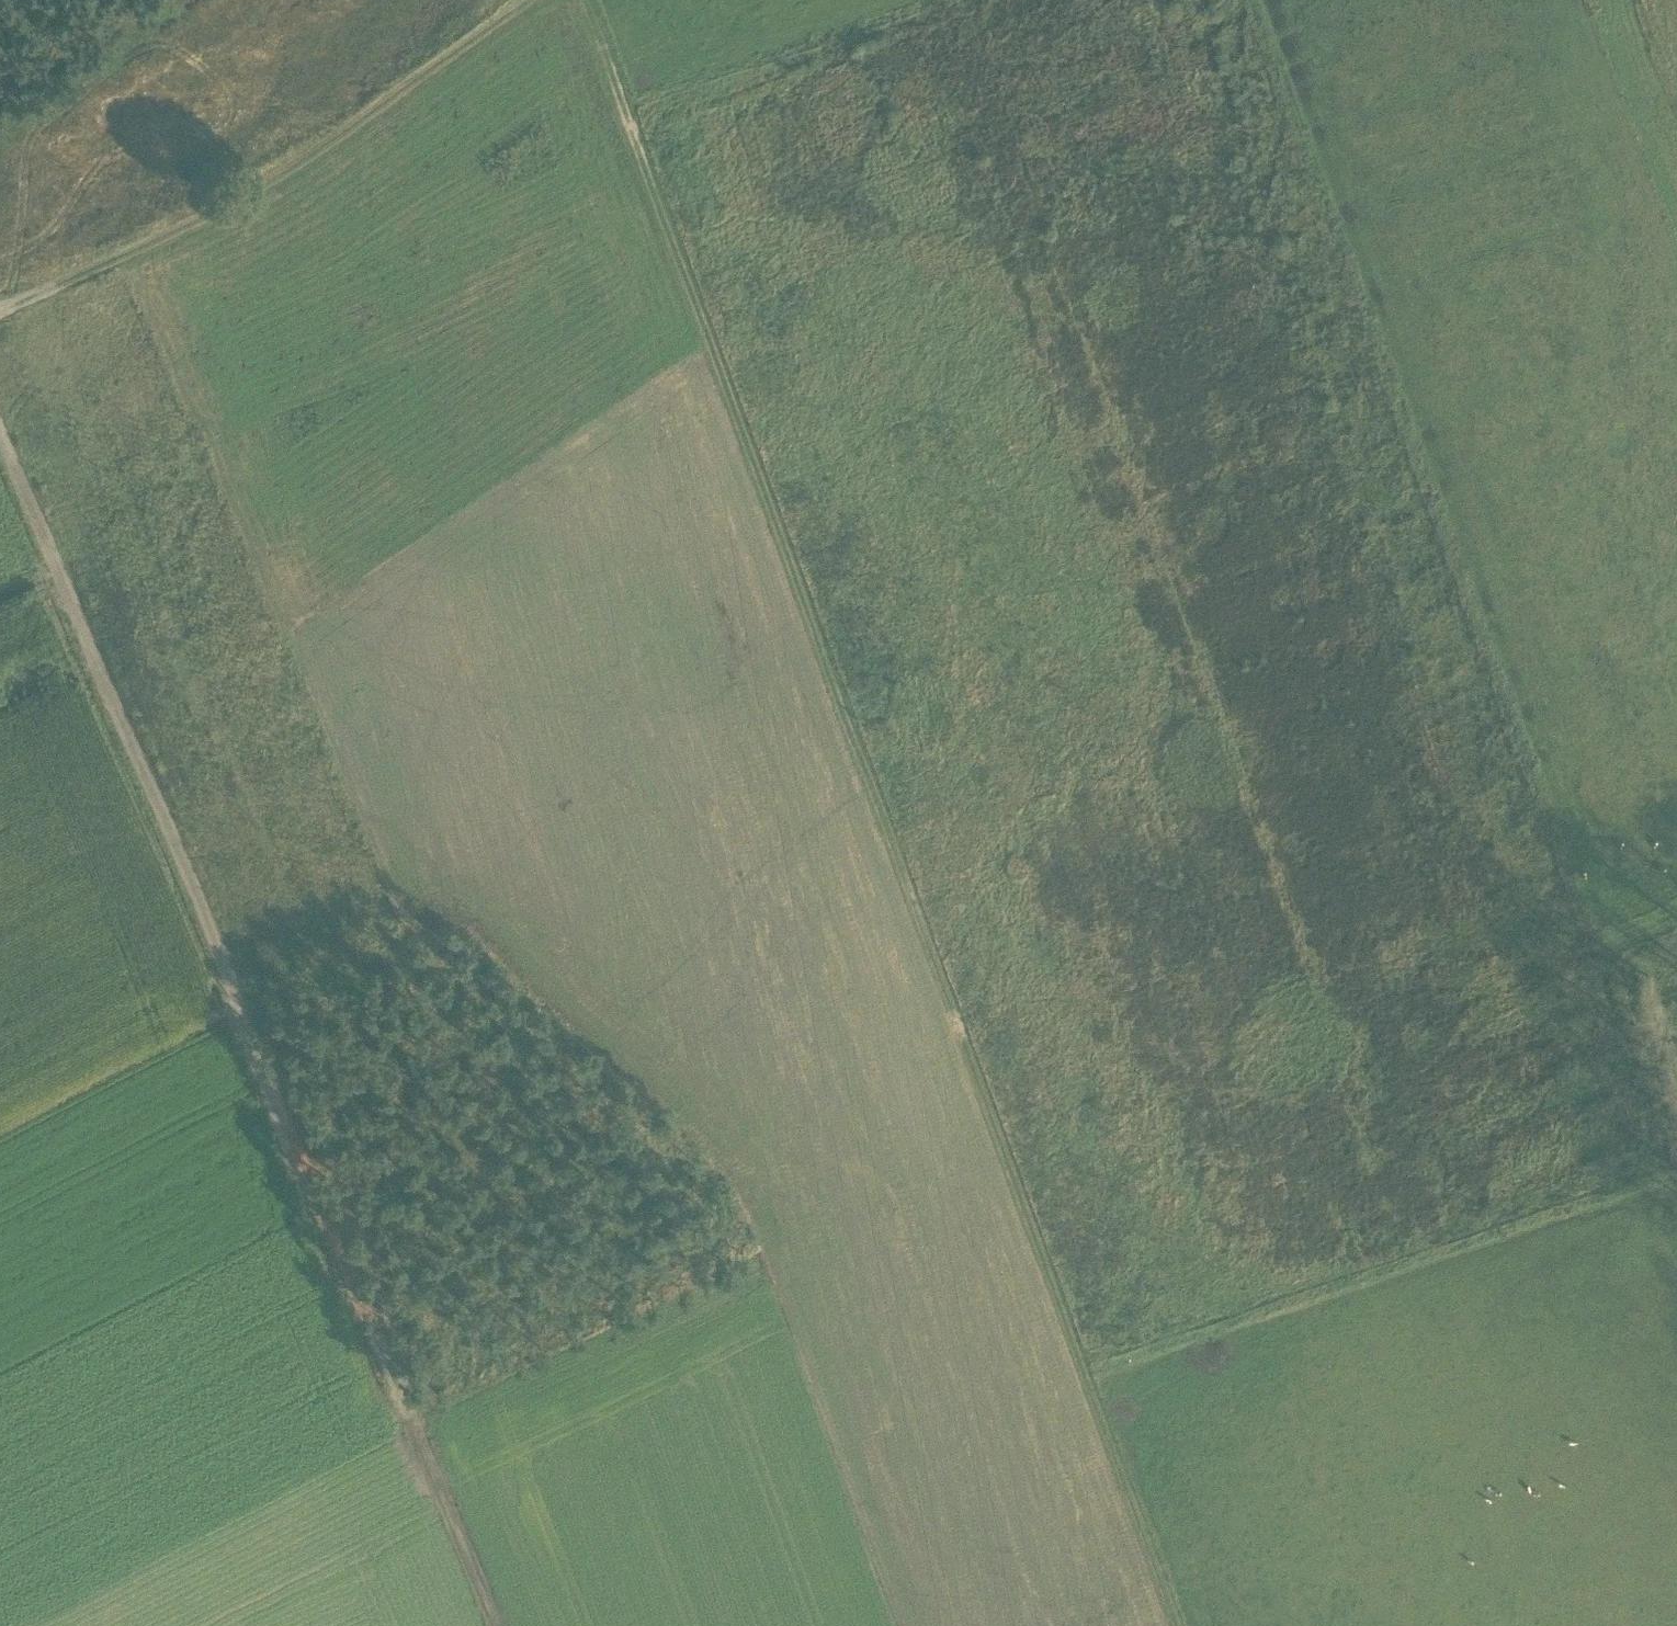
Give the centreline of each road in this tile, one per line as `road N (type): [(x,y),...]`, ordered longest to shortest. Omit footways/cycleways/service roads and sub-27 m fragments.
road 1 (track): [(0,487),(225,967),(247,1043),(489,1625)]
road 2 (track): [(0,308),(279,203),(573,0)]

